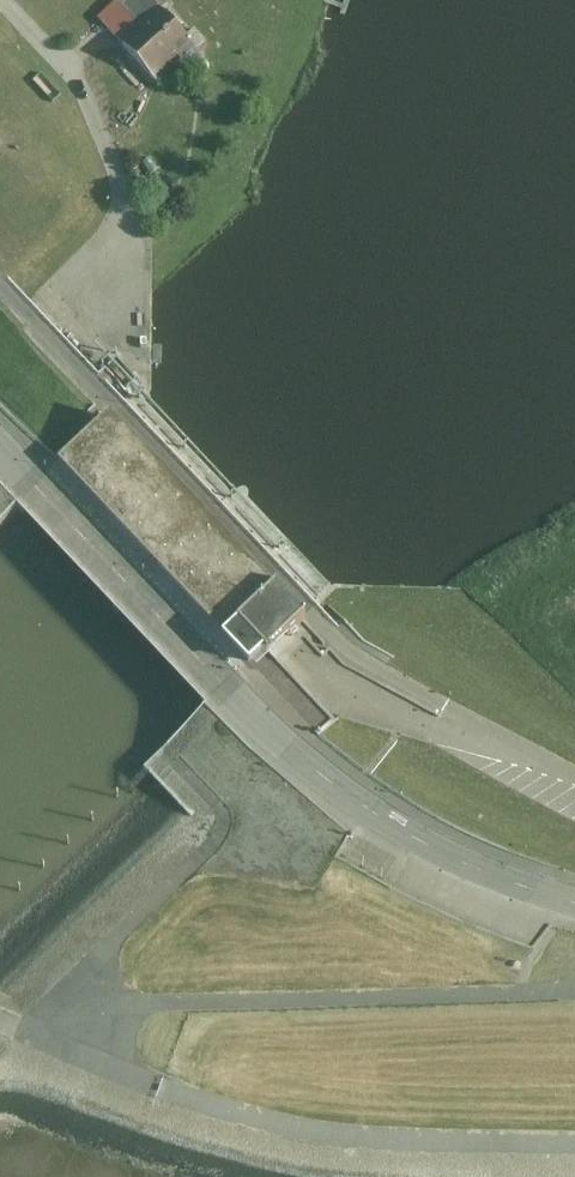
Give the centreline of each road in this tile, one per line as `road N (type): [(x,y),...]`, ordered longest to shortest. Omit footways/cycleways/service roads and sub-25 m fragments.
road 1 (residential): [(0,446),(228,689),(361,805),(469,868),(574,907)]
road 2 (track): [(574,1147),(444,1149),(233,1121),(103,1076),(76,1033),(0,1028)]
road 3 (track): [(76,1033),(117,1010),(574,1002)]
road 4 (track): [(2,0),(84,89),(123,180),(108,289)]

